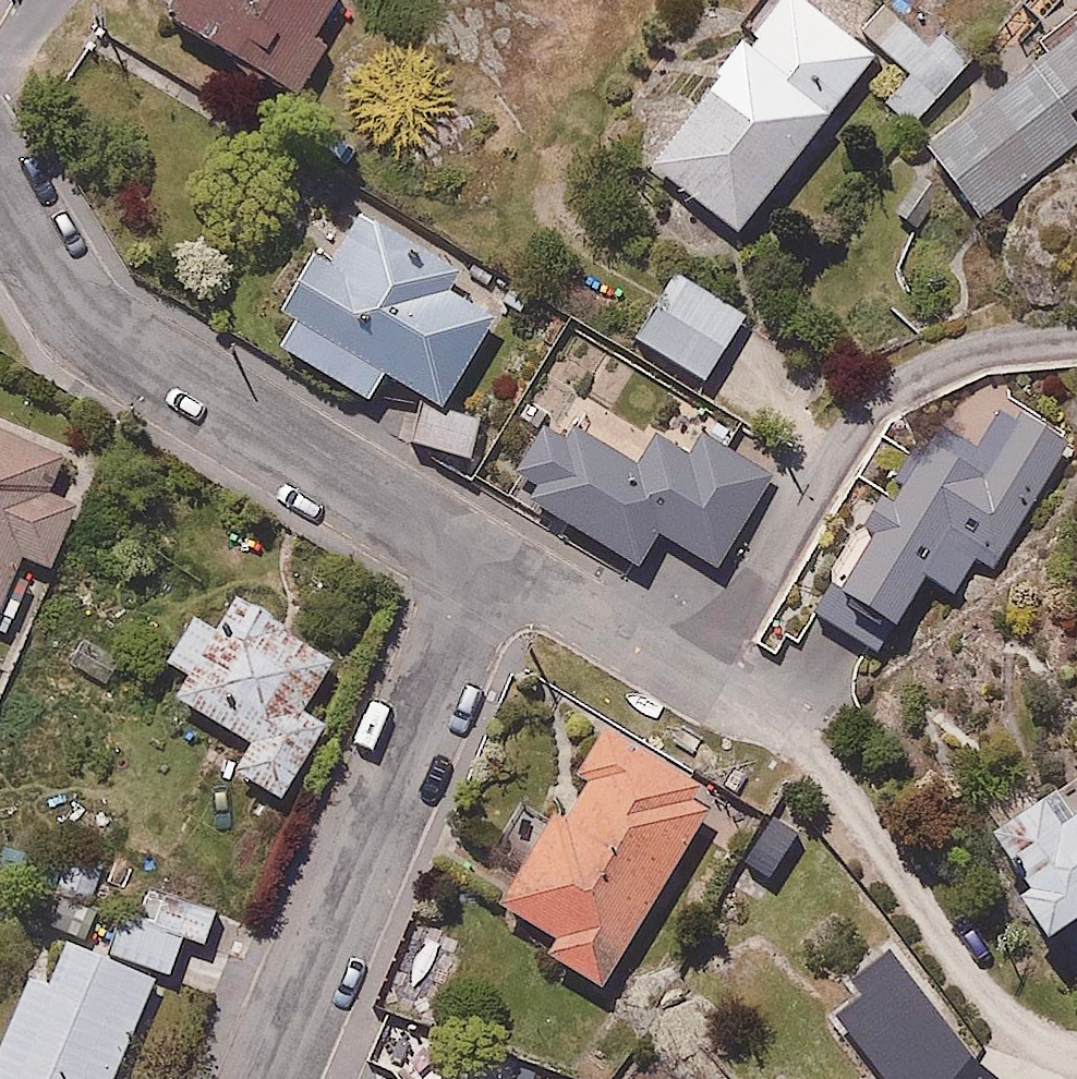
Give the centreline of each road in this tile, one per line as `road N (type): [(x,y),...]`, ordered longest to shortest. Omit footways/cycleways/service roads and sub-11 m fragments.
road 1 (residential): [(0,211),(53,288),(125,355),(478,567)]
road 2 (residential): [(478,567),(265,1078)]
road 3 (residential): [(478,567),(691,684),(773,717)]

